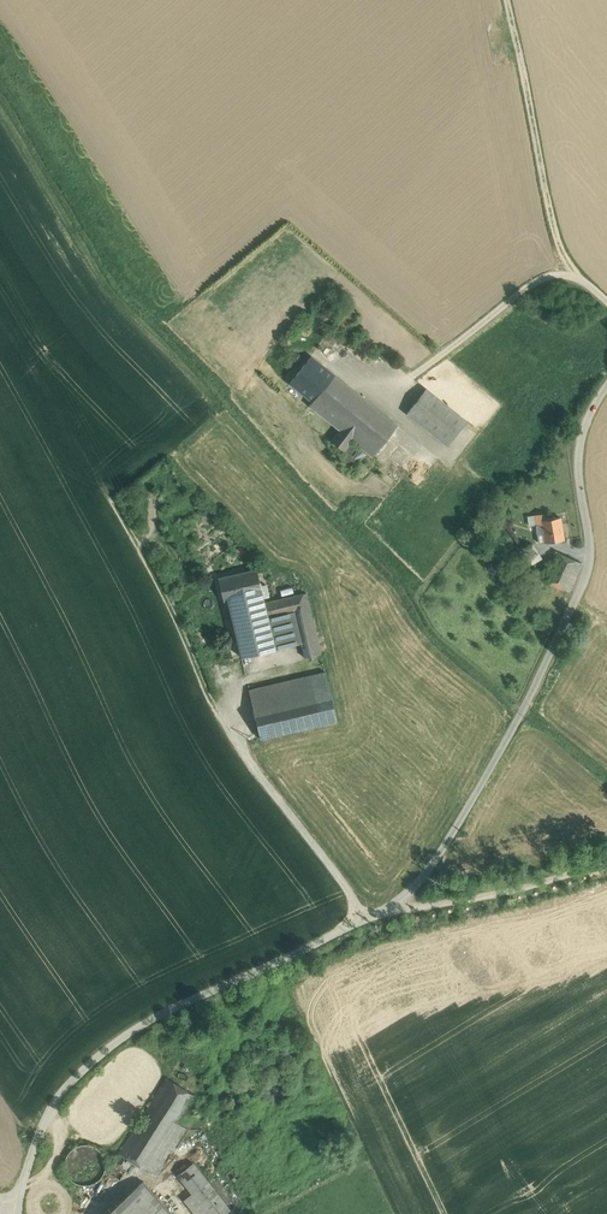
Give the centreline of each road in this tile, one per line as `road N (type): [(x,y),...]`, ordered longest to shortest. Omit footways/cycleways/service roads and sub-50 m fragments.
road 1 (track): [(606,378),(579,416),(572,447),(588,557),(578,593),(498,761),(433,869),(396,904)]
road 2 (track): [(396,904),(126,1032),(81,1068),(47,1114),(18,1213)]
road 3 (track): [(171,602),(223,733),(366,918)]
road 4 (track): [(508,0),(558,241),(576,280)]
road 5 (track): [(606,854),(396,904)]
road 6 (track): [(445,351),(547,279),(576,280),(606,305)]
road 7 (track): [(223,733),(242,682),(306,667)]

